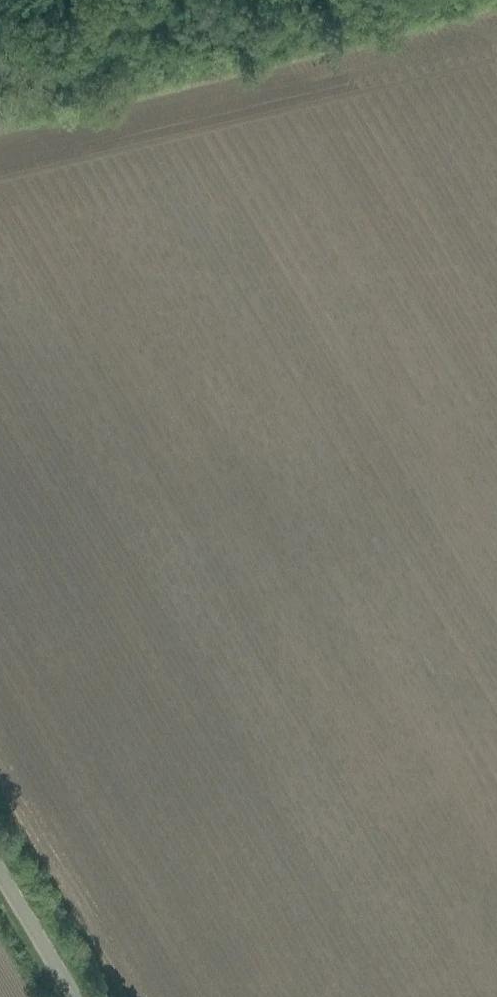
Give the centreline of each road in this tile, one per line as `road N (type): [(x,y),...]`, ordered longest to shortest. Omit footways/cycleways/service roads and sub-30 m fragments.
road 1 (unclassified): [(76,996),(0,871)]

